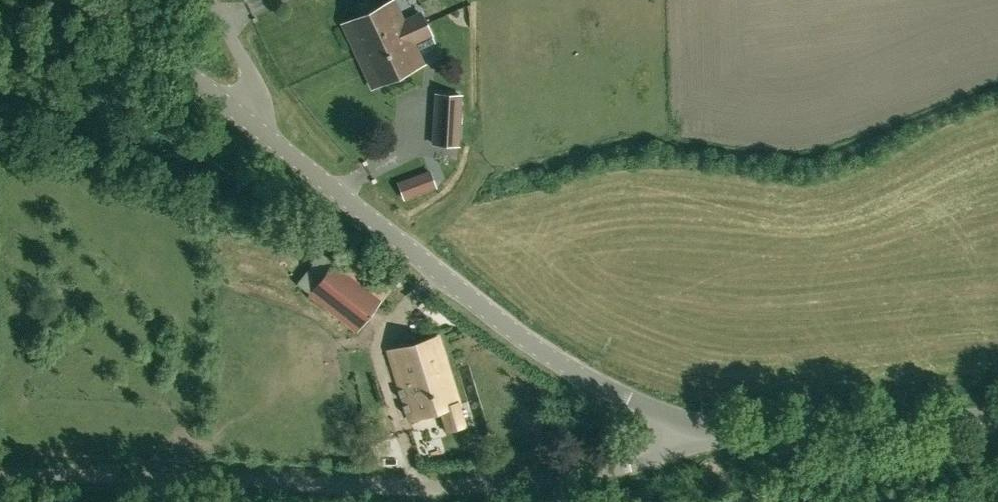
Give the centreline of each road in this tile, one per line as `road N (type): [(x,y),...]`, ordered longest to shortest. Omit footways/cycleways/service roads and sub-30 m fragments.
road 1 (unclassified): [(0,476),(448,489),(630,467),(666,459),(711,434)]
road 2 (tertiary): [(711,434),(569,370),(252,117)]
road 3 (tertiary): [(711,434),(997,418)]
road 4 (tertiary): [(252,117),(81,0)]
road 5 (unclassified): [(252,117),(259,87),(225,0)]

